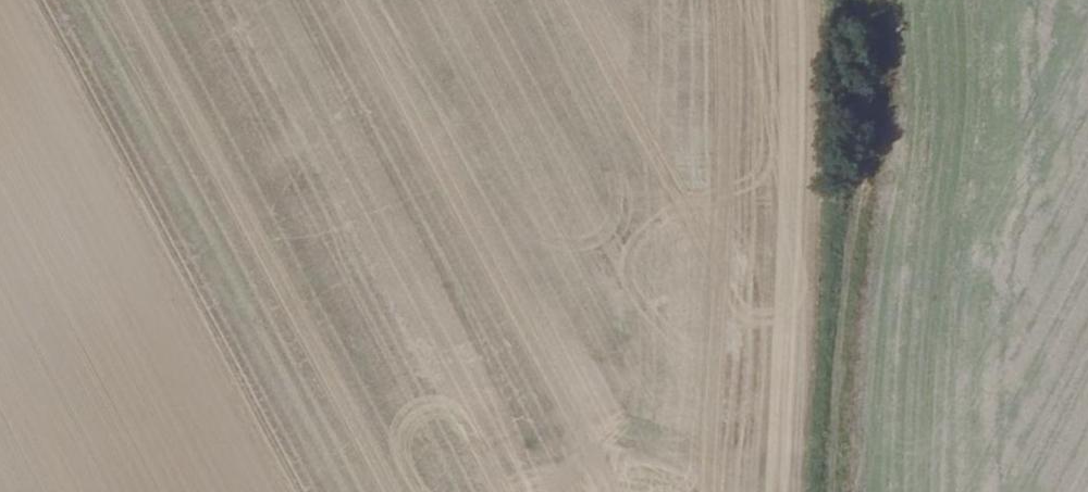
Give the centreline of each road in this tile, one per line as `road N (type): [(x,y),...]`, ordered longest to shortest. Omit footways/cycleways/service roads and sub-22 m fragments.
road 1 (track): [(833,491),(886,36),(880,0)]

